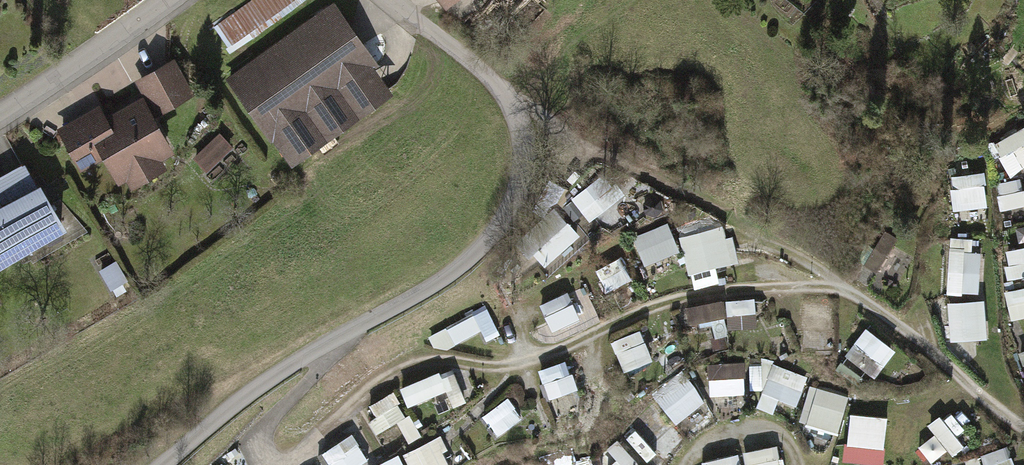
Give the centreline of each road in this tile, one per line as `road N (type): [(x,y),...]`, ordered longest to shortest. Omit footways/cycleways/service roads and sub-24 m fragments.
road 1 (residential): [(164,464),(297,367),(458,274),(509,218),(525,155),(510,99),(382,0)]
road 2 (residential): [(0,108),(157,0)]

